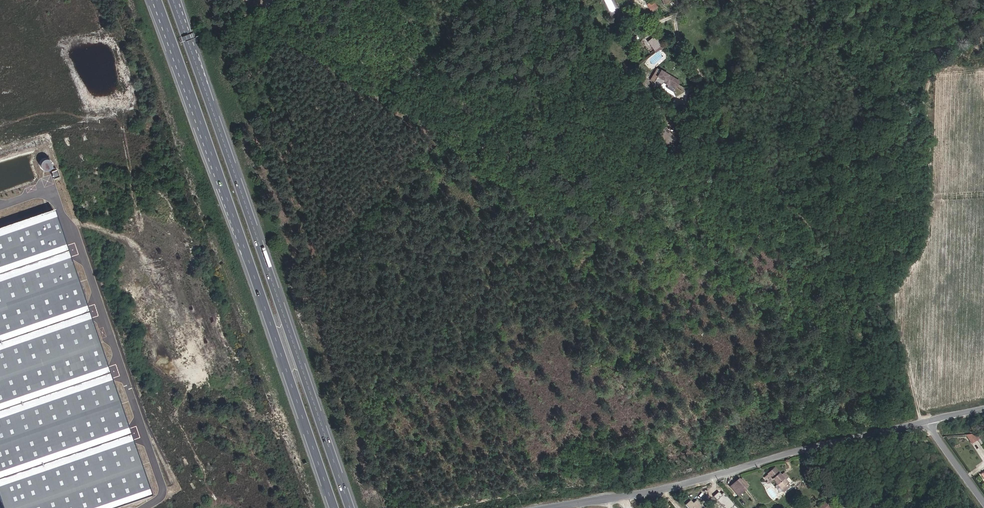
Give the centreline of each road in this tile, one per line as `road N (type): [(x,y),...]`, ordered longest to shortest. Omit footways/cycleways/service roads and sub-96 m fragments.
road 1 (track): [(276,0),(259,21),(484,147),(562,208),(719,255),(767,303),(829,283),(865,288)]
road 2 (motorway): [(351,507),(186,39)]
road 3 (motorway): [(172,44),(335,507)]
road 4 (unclassified): [(550,507),(669,489),(924,421)]
road 5 (track): [(924,421),(892,323),(767,174)]

